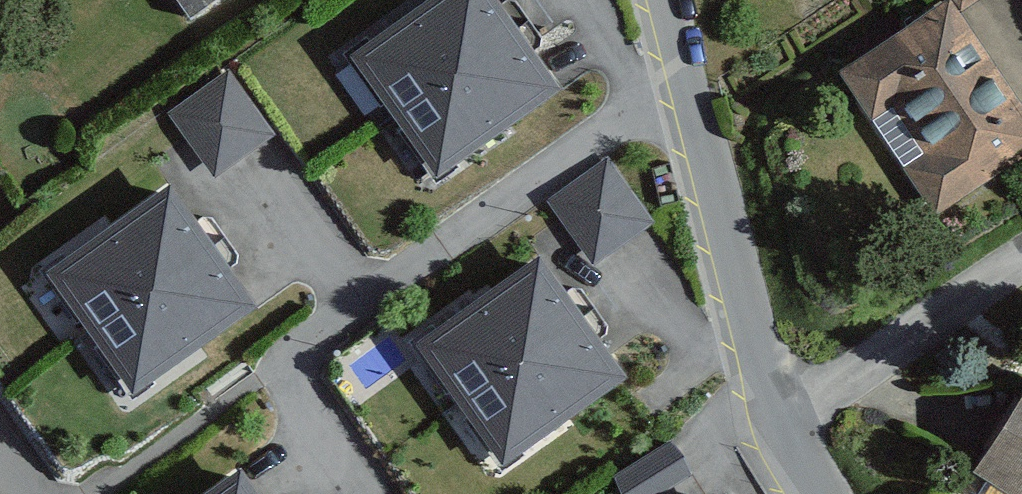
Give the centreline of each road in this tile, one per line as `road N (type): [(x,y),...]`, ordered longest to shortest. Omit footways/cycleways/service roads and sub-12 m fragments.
road 1 (unclassified): [(662,0),(751,340),(782,419),(827,493)]

